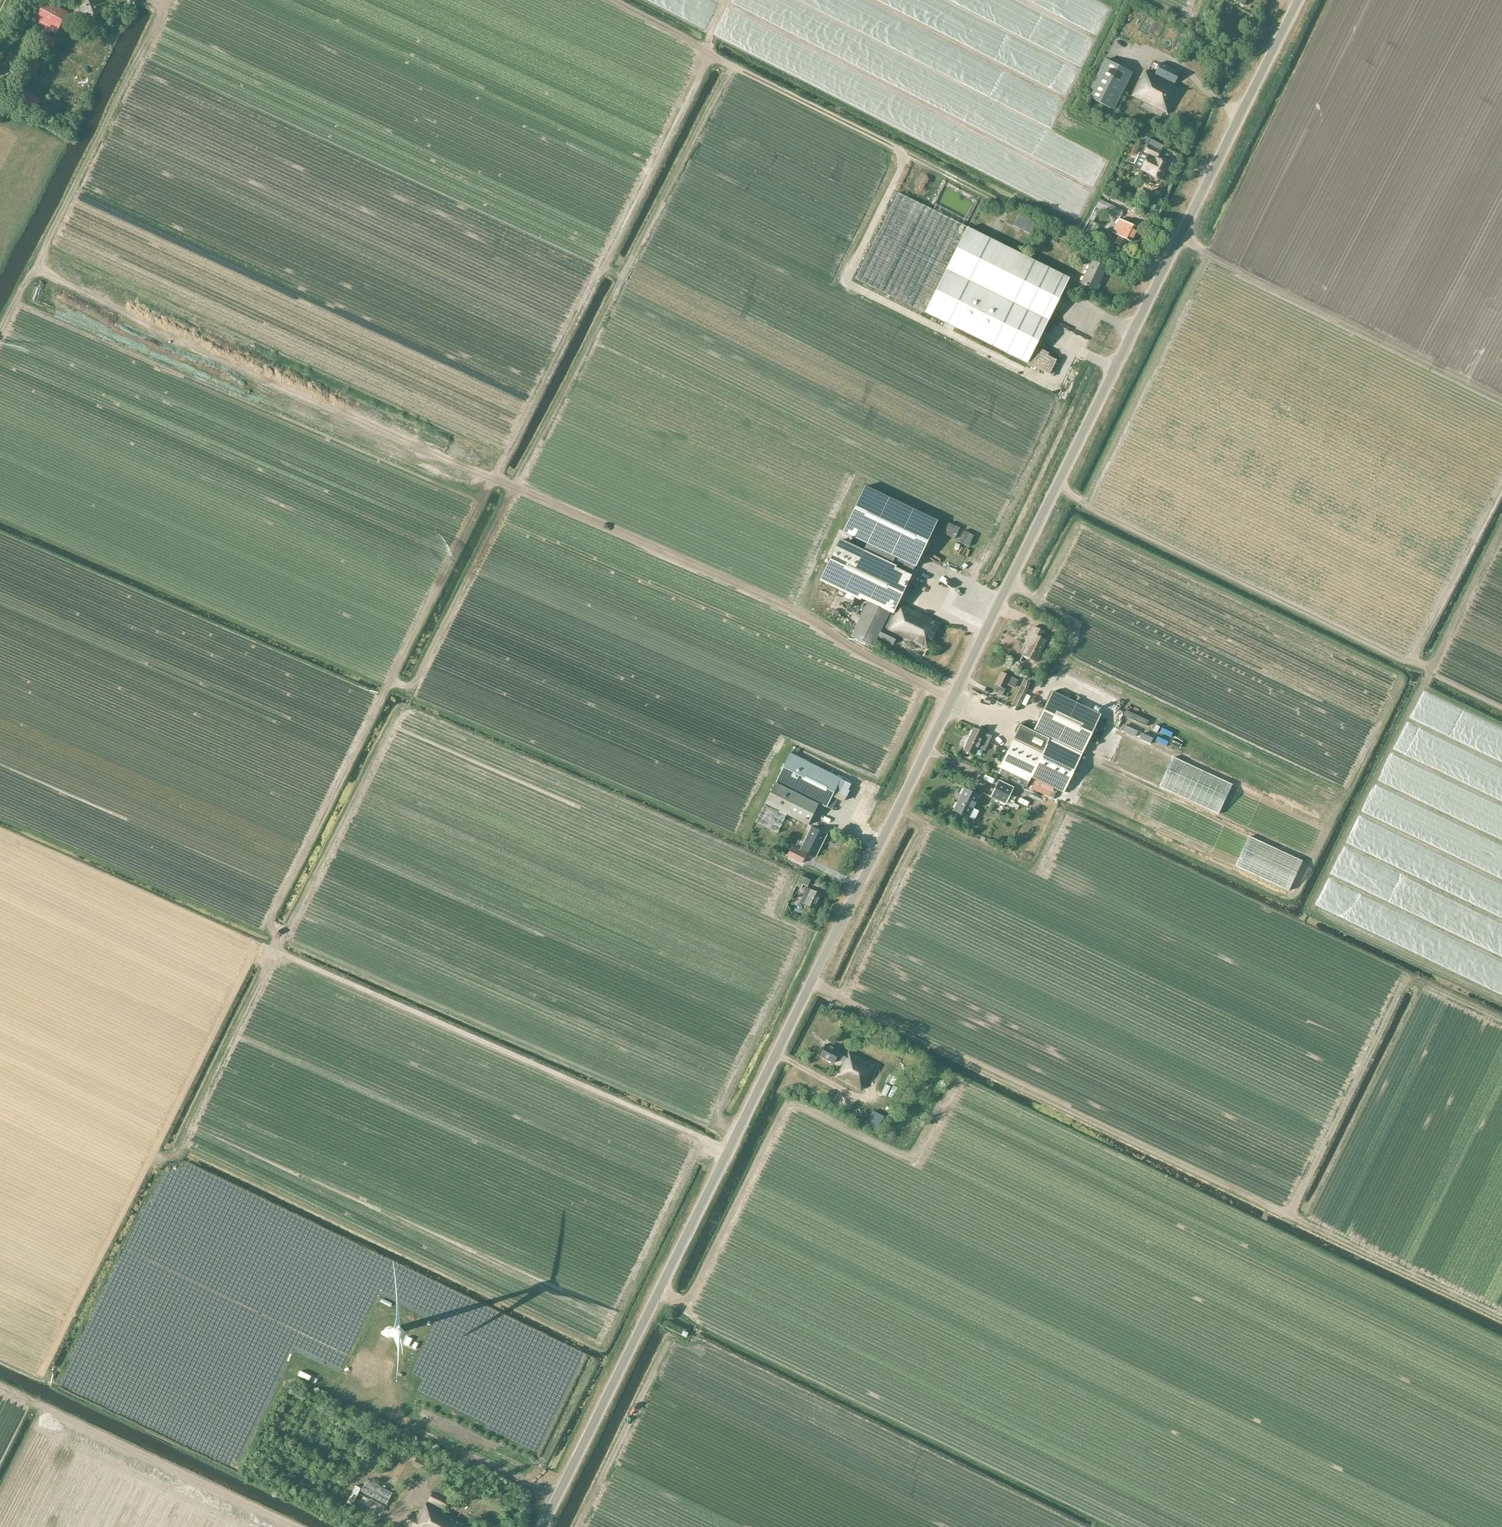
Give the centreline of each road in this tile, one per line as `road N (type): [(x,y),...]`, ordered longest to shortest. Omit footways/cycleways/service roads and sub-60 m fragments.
road 1 (unclassified): [(542,1526),(1298,0)]
road 2 (track): [(394,675),(406,687),(416,680),(732,67),(902,153),(847,276),(850,285),(1050,385),(1069,347),(1115,369)]
road 3 (track): [(35,266),(477,480),(500,480),(789,606),(952,698)]
road 4 (track): [(1501,1316),(811,983)]
road 5 (track): [(1057,485),(1409,661),(1501,490)]
road 6 (track): [(500,480),(712,57),(709,39),(728,0)]
road 7 (track): [(279,944),(274,911),(493,480)]
road 8 (track): [(275,952),(729,1150)]
road 9 (track): [(269,949),(246,963),(41,1373)]
road 10 (track): [(659,1291),(681,1302),(692,1293),(788,1105),(908,1156),(957,1079)]
road 11 (track): [(169,0),(0,330)]
road 12 (track): [(1289,1215),(1407,978),(1501,1022)]
road 13 (track): [(1501,396),(1180,239)]
road 14 (track): [(0,1386),(298,1526)]
road 15 (track): [(741,837),(787,740),(879,780),(927,686)]
road 16 (track): [(737,1132),(718,1120),(721,1106),(807,938),(777,914),(792,876)]
road 17 (track): [(0,830),(275,952)]
road 18 (track): [(1083,503),(1209,254)]
road 19 (track): [(275,952),(401,711)]
road 20 (track): [(153,1149),(162,1161),(174,1156),(275,952)]
road 21 (track): [(705,1139),(605,1344)]
road 22 (track): [(840,997),(923,831),(898,808)]
road 23 (track): [(969,587),(1059,406)]
road 24 (track): [(902,153),(1003,205),(991,238)]
road 25 (track): [(799,612),(856,479)]

